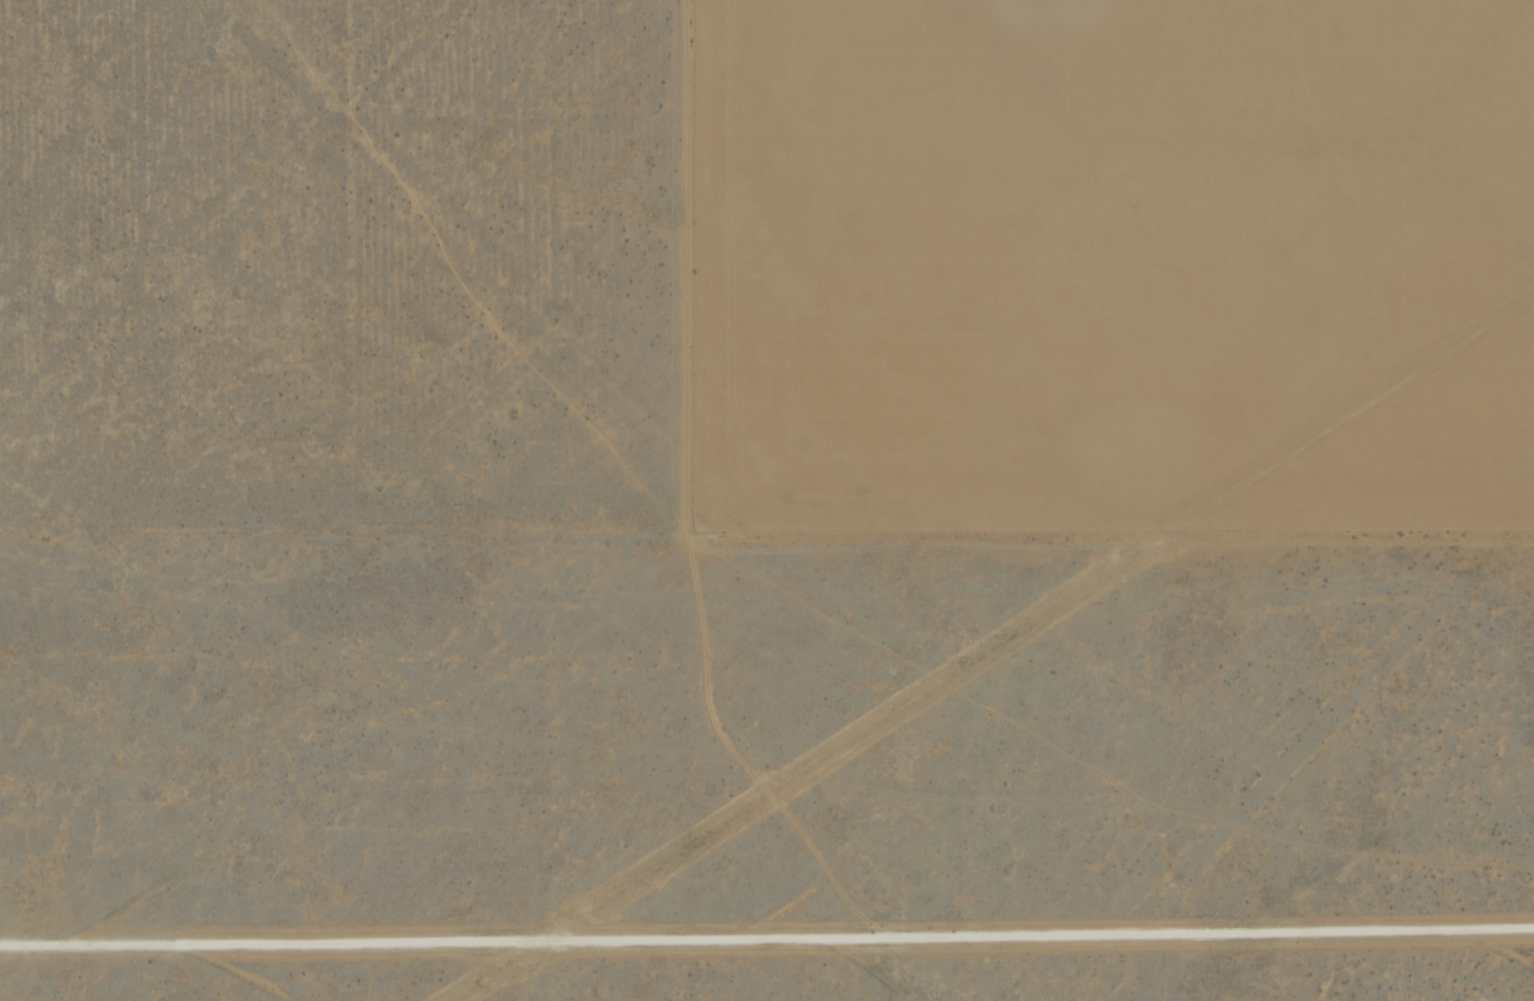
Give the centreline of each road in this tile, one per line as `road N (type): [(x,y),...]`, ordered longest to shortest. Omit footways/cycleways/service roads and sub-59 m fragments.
road 1 (residential): [(1533,878),(1303,847),(1085,795),(861,795),(289,717),(102,650),(0,590)]

